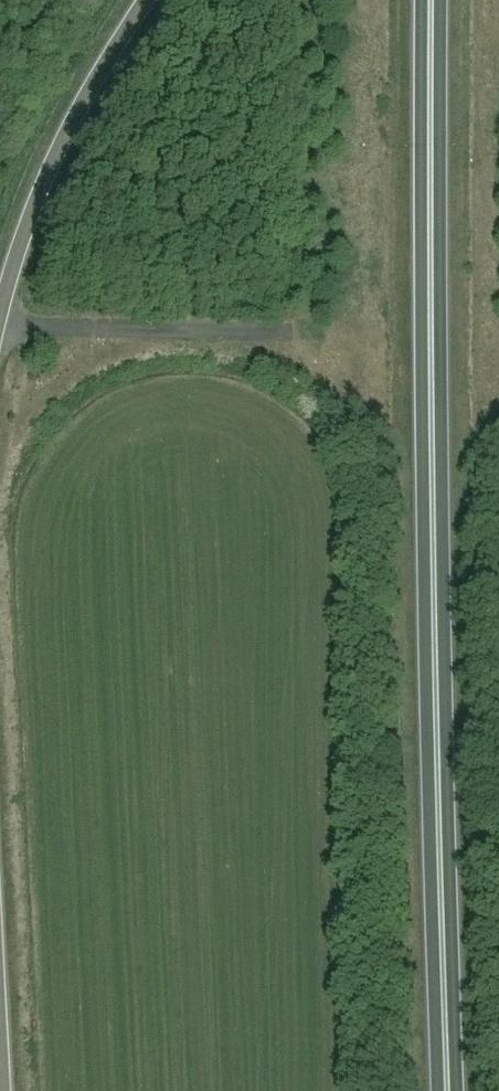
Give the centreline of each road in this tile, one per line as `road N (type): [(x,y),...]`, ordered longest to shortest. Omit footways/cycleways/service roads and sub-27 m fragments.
road 1 (trunk): [(448,1090),(435,752),(434,0)]
road 2 (trunk): [(148,0),(59,147),(0,323)]
road 3 (trunk): [(0,970),(5,1090)]

